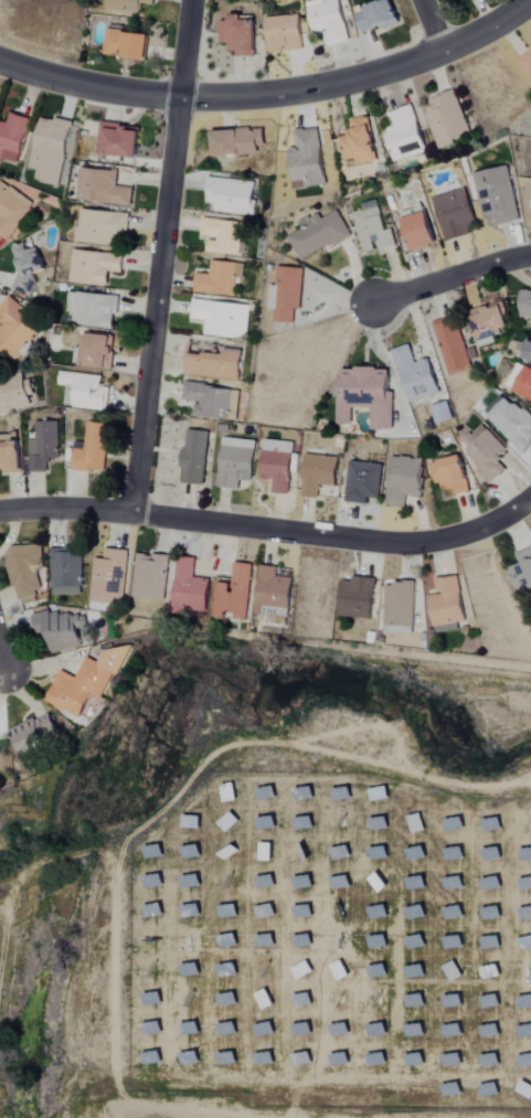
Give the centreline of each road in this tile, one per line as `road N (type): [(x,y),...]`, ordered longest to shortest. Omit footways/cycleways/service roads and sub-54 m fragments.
road 1 (residential): [(530,4),(444,56),(273,95),(98,92),(0,60)]
road 2 (residential): [(0,511),(135,511),(337,540),(420,541),(485,524)]
road 3 (residential): [(135,511),(181,97)]
road 4 (residential): [(530,259),(378,305)]

